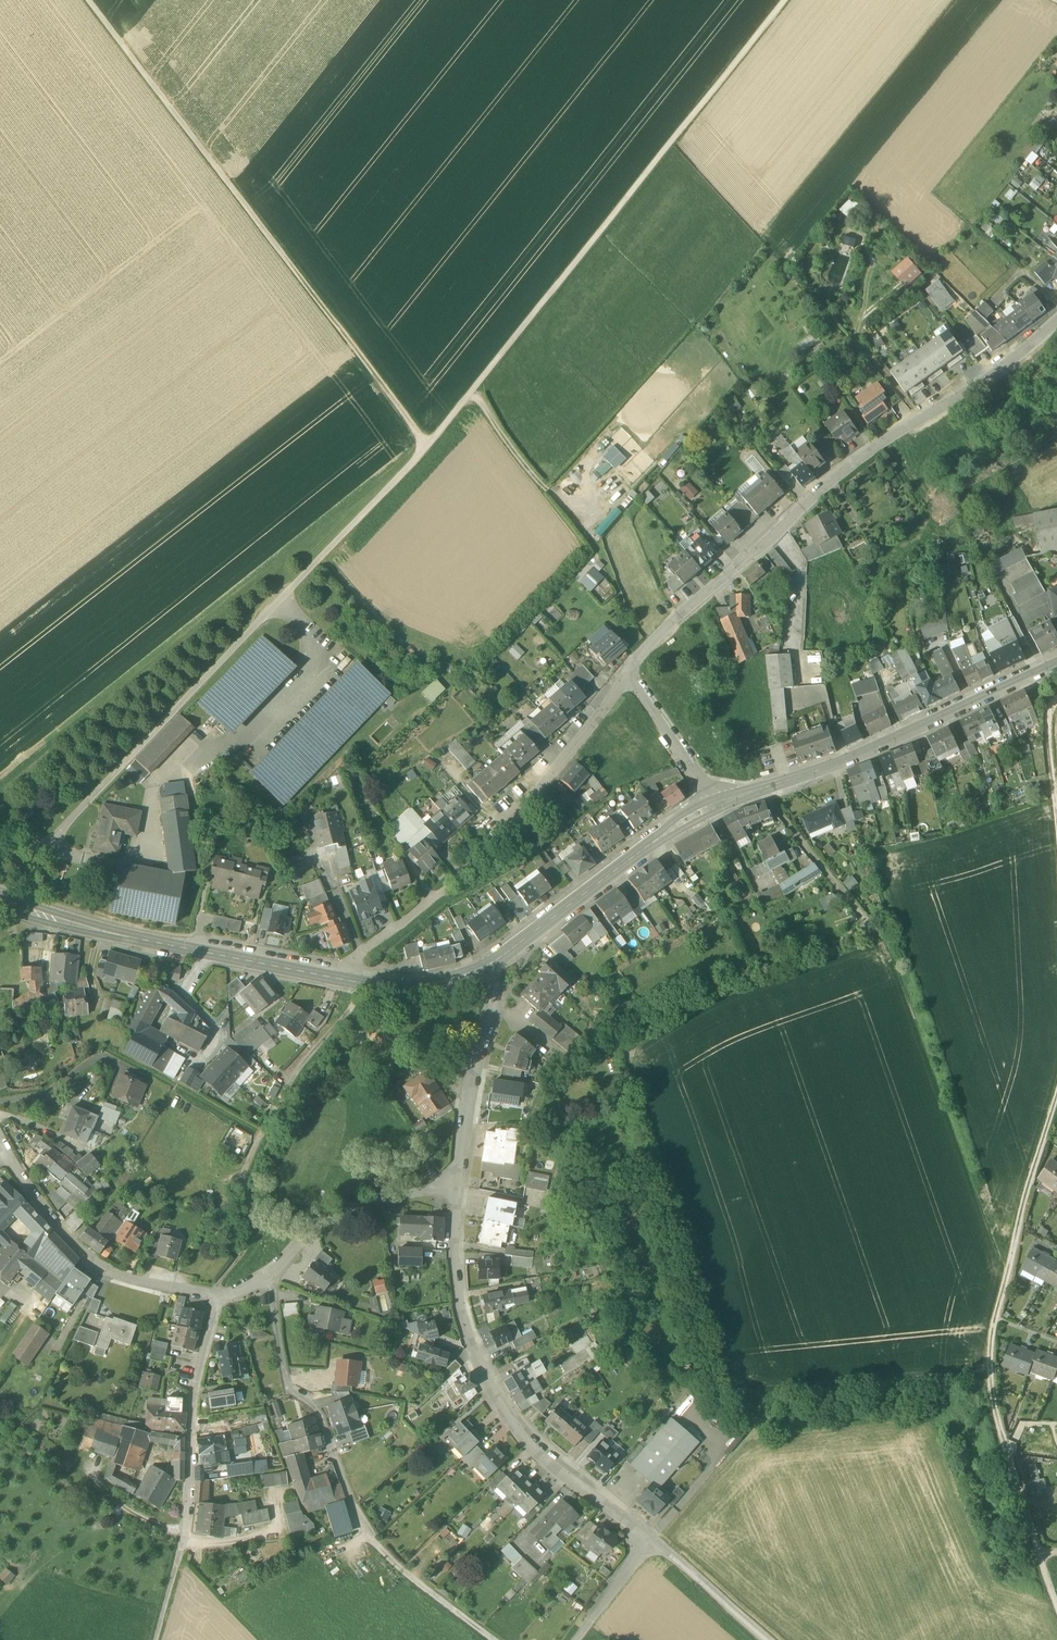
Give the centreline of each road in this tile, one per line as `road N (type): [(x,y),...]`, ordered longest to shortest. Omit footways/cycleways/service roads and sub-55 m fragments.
road 1 (track): [(785,0),(428,447),(43,847),(0,838)]
road 2 (residential): [(460,1183),(456,1260),(464,1323),(483,1377),(510,1419),(535,1454),(765,1639)]
road 3 (track): [(88,0),(428,447)]
road 4 (residential): [(626,673),(839,469),(1012,360),(1056,320)]
road 5 (track): [(1036,1548),(992,1400),(989,1356),(1022,1204),(1056,1093)]
road 6 (residential): [(626,673),(604,711),(463,873),(365,950)]
road 7 (tertiary): [(0,904),(358,983)]
road 8 (tertiary): [(719,804),(890,741),(1056,664)]
road 9 (tertiary): [(482,970),(659,839),(719,804)]
road 10 (residential): [(217,1294),(194,1388),(187,1527),(178,1560)]
road 11 (residential): [(217,1294),(128,1280),(95,1265),(14,1168)]
road 12 (residential): [(270,1274),(288,1388),(318,1410),(351,1502)]
road 13 (residential): [(482,970),(491,1000),(460,1183)]
road 14 (residential): [(460,1183),(333,1218),(270,1274)]
road 15 (track): [(351,1502),(383,1554),(495,1639)]
road 16 (residential): [(626,673),(719,804)]
road 17 (track): [(1056,844),(1047,742),(1048,713),(1056,700)]
road 18 (tertiary): [(358,983),(425,988),(482,970)]
road 19 (unclassified): [(358,983),(340,1018),(286,1083)]

